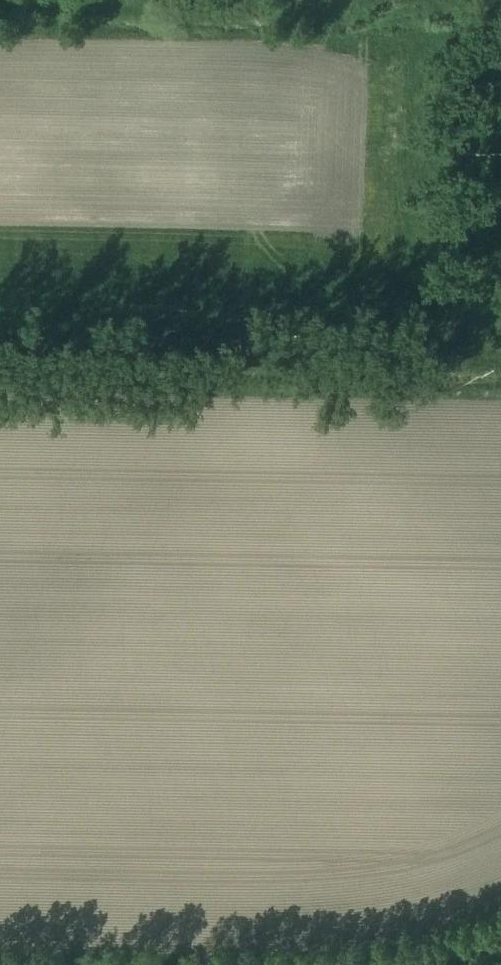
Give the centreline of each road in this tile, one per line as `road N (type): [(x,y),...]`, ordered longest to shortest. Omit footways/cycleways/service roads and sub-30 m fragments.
road 1 (track): [(0,352),(500,354)]
road 2 (track): [(359,964),(461,956),(500,936)]

